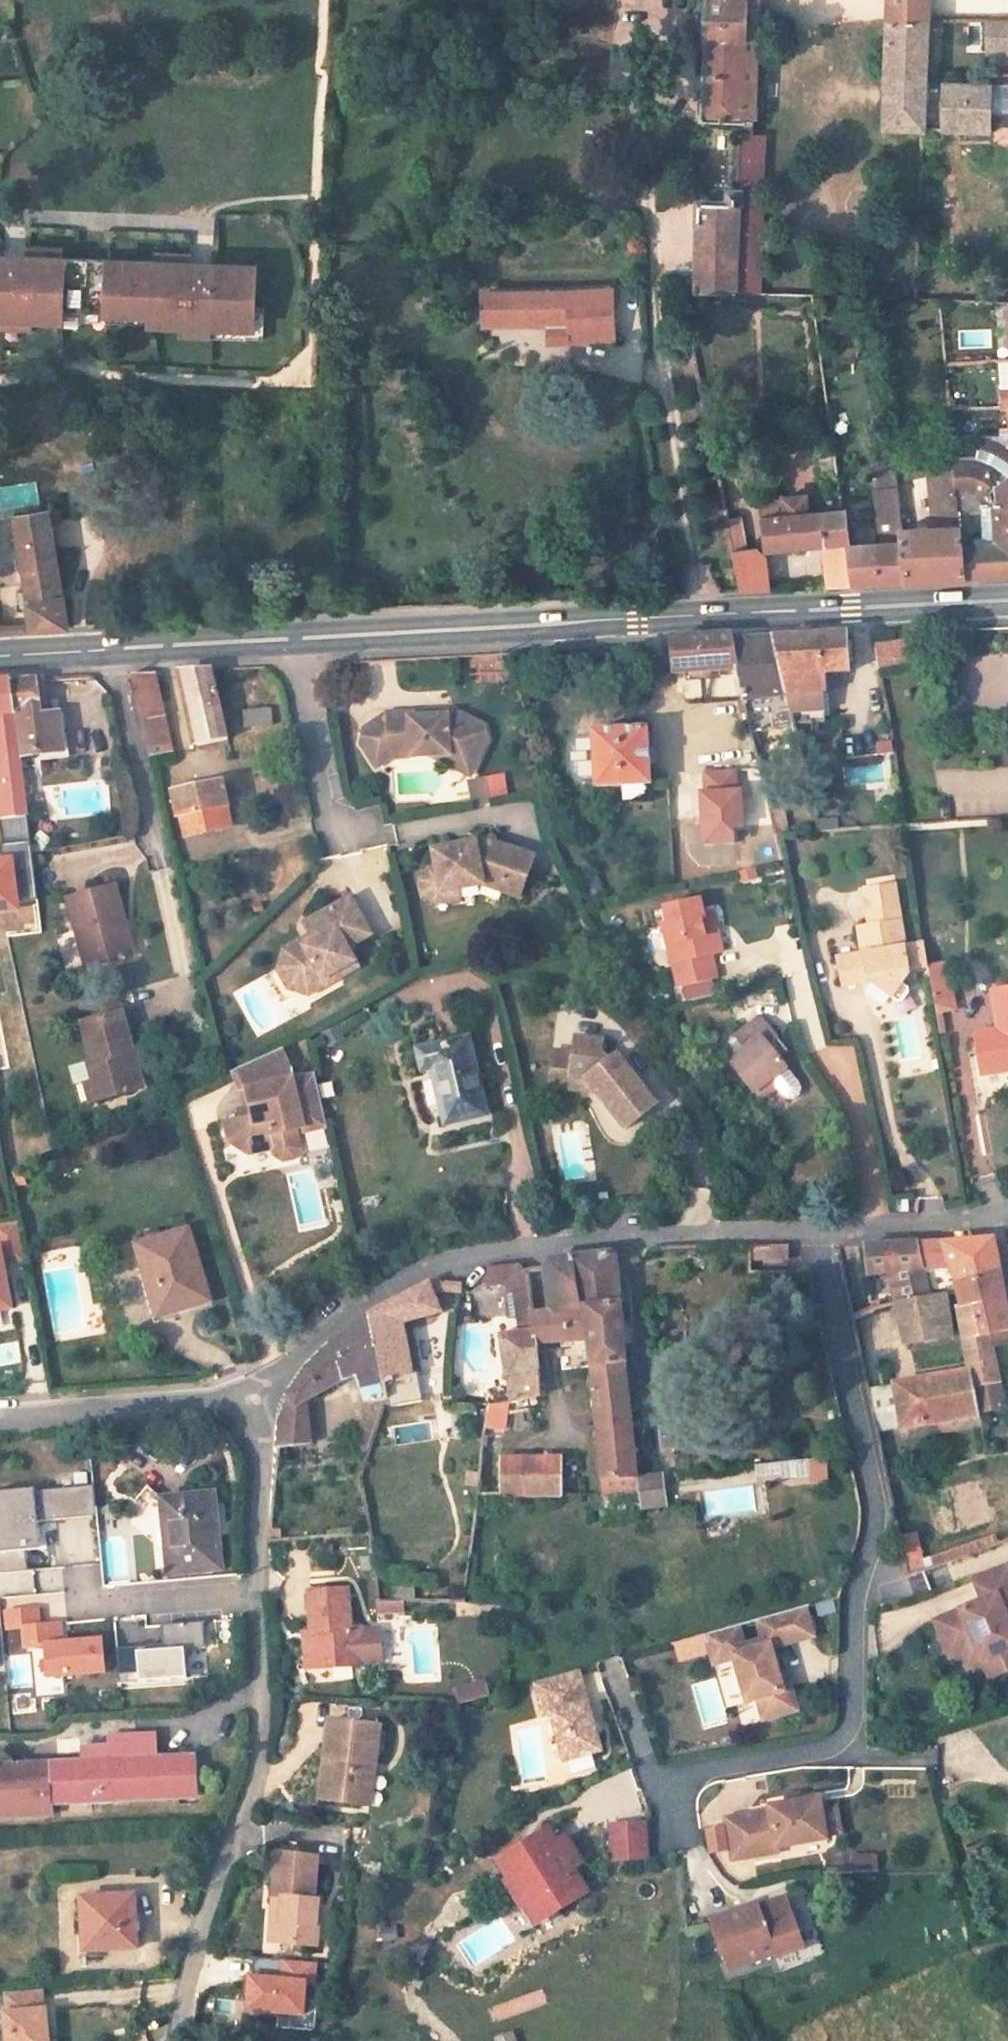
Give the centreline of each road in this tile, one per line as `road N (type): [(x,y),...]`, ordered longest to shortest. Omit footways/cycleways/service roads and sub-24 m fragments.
road 1 (residential): [(815,1230),(877,1510),(855,1598),(853,1731),(802,1756),(692,1773),(670,1785),(675,1838)]
road 2 (secondary): [(291,639),(1007,601)]
road 3 (unclassified): [(174,2040),(259,1752),(263,1396)]
road 4 (residential): [(263,1396),(351,1309),(408,1274),(467,1255),(616,1236),(815,1230)]
road 5 (secondary): [(0,655),(291,639)]
road 6 (residential): [(0,1421),(263,1396)]
road 7 (residential): [(291,639),(334,843)]
road 8 (residential): [(815,1230),(971,1219),(1007,1207)]

